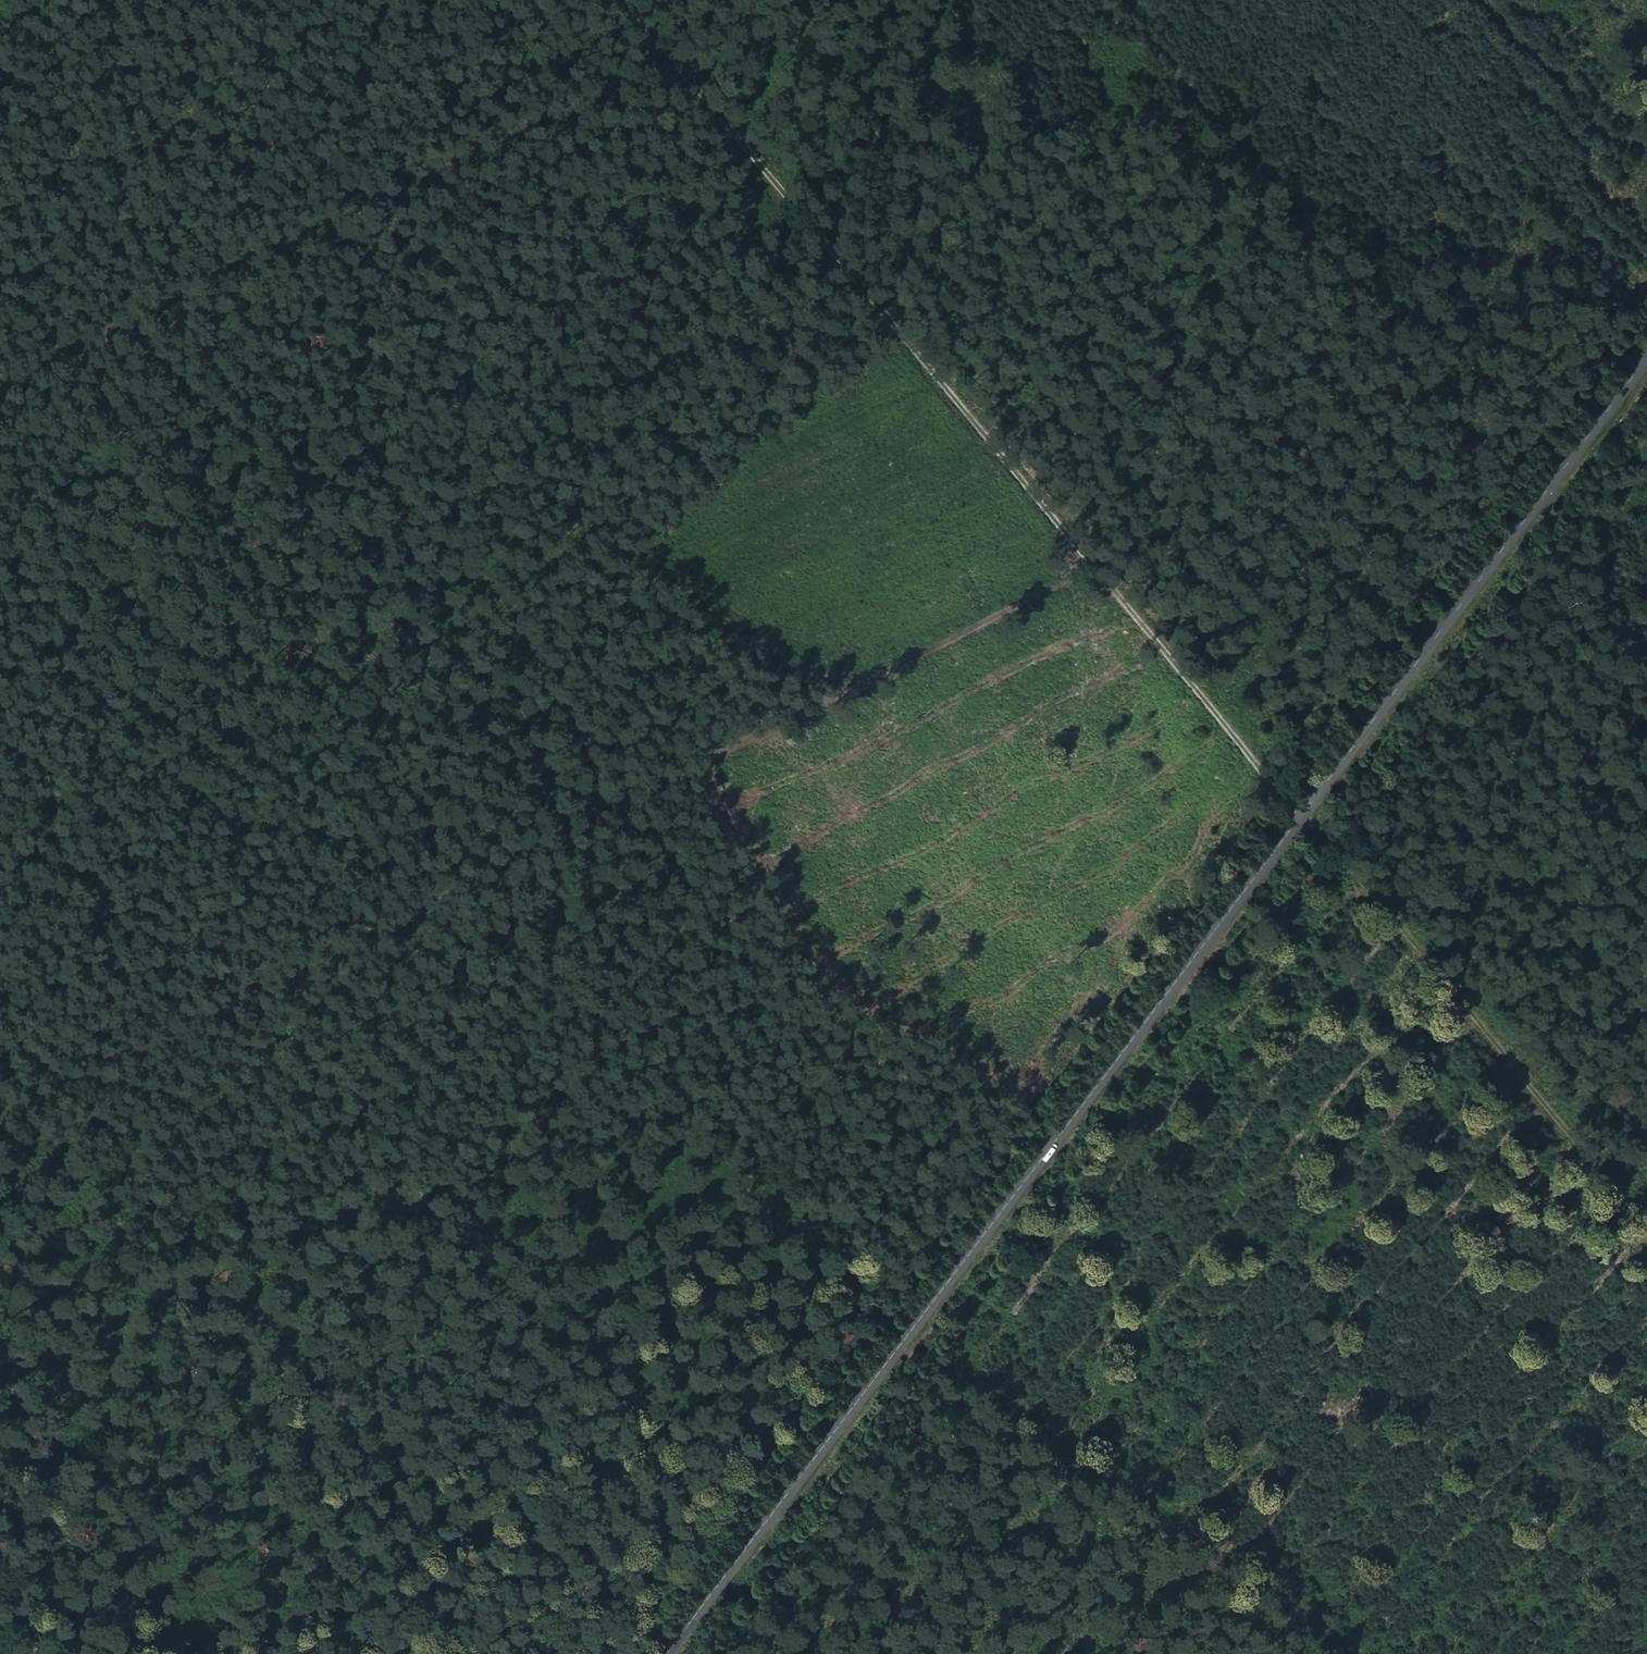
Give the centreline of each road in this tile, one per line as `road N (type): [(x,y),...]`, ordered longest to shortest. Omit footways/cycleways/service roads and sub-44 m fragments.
road 1 (tertiary): [(1646,370),(680,1653)]
road 2 (track): [(625,0),(1310,819),(1646,1207)]

